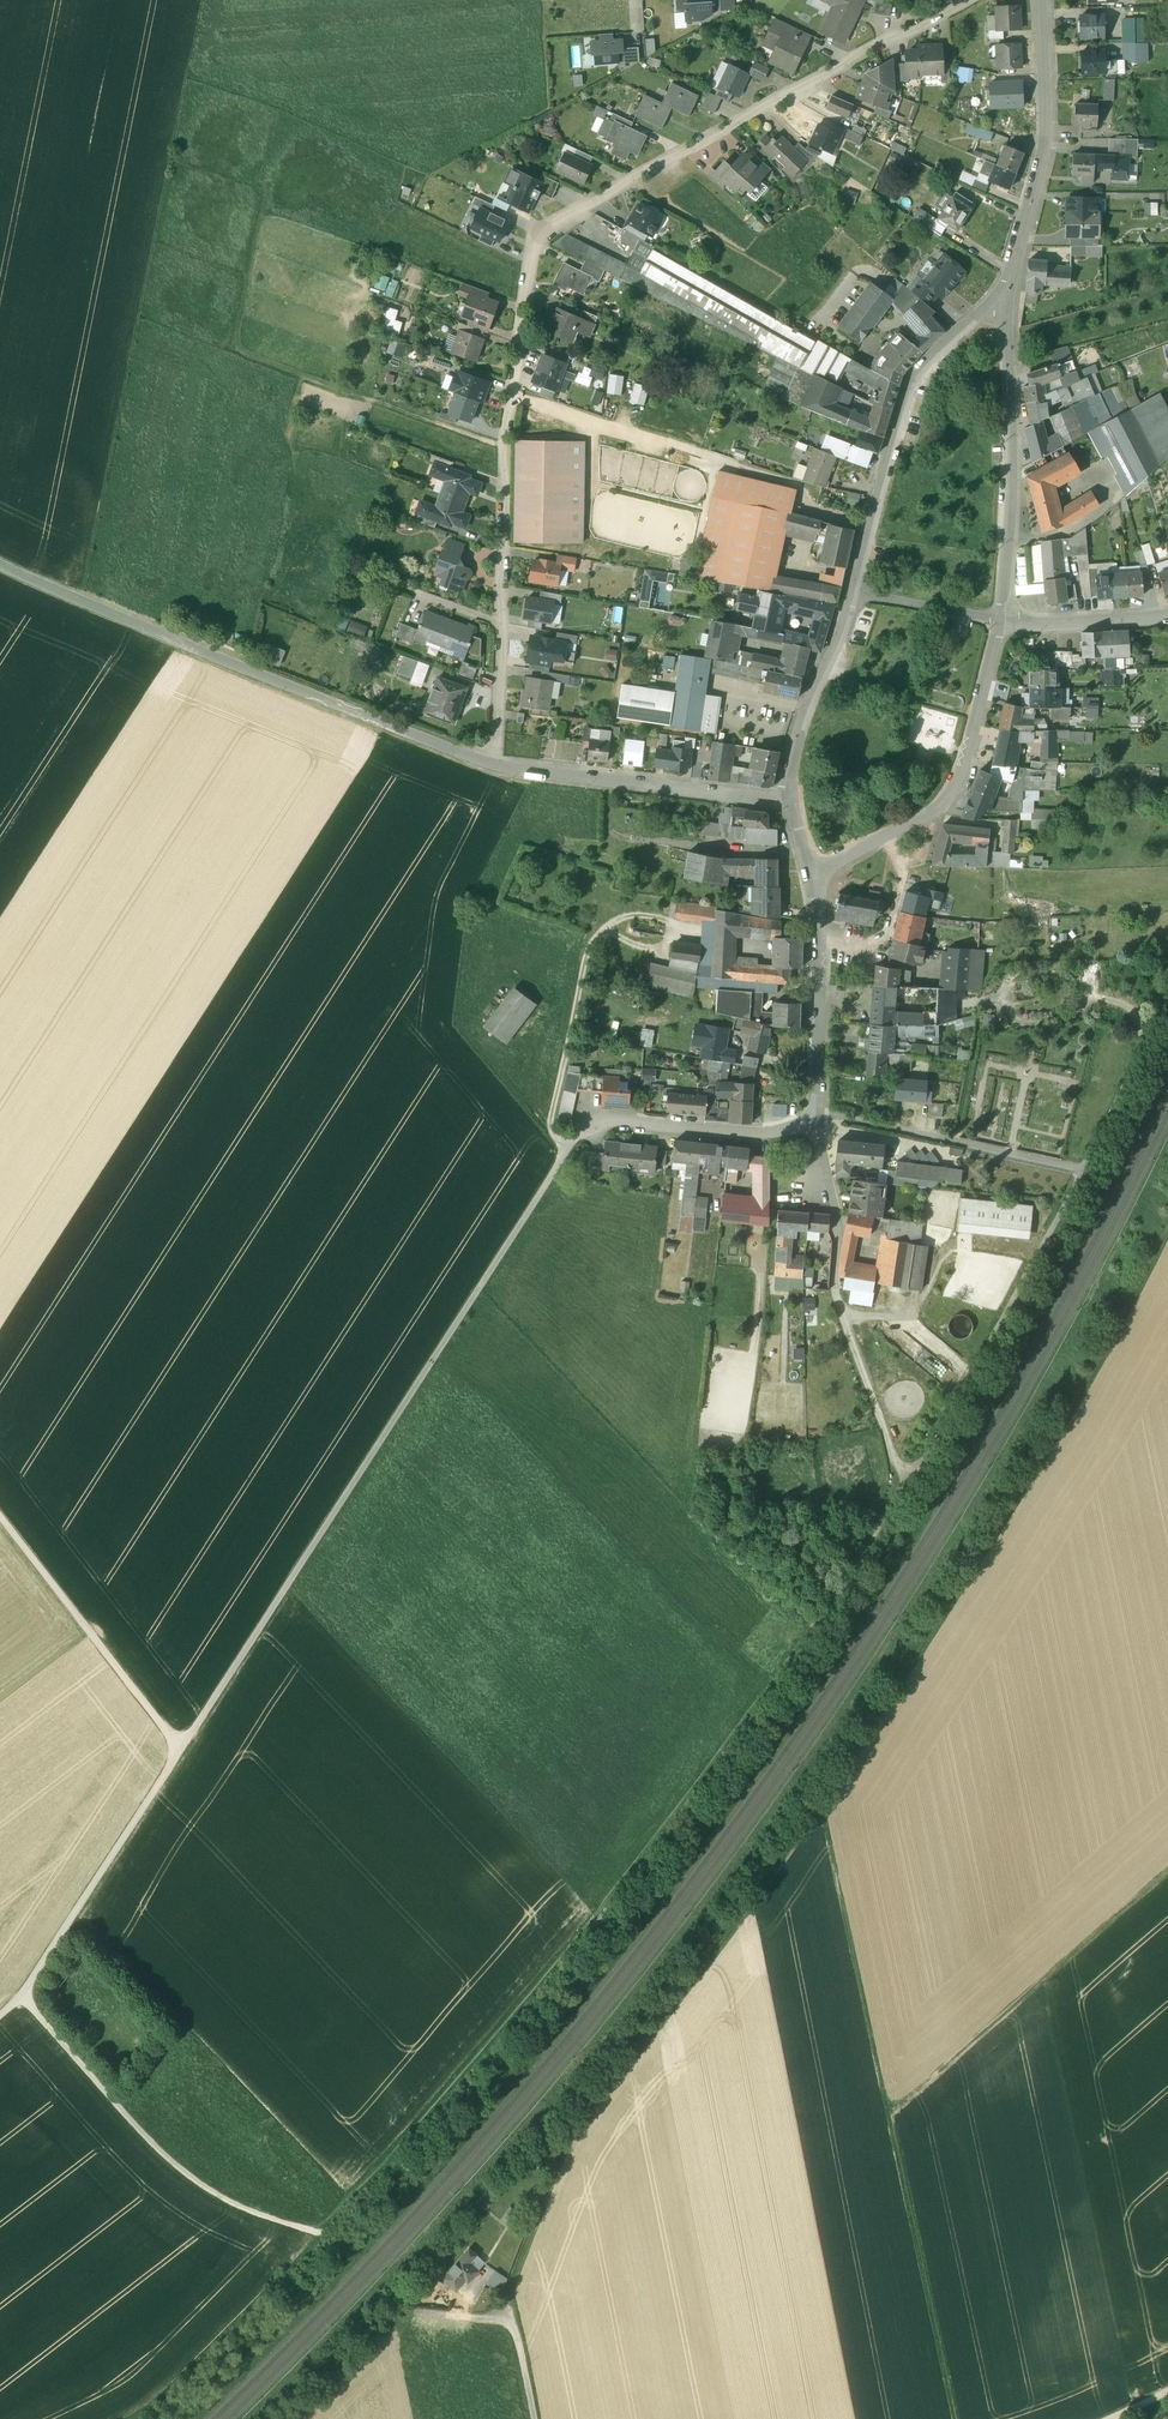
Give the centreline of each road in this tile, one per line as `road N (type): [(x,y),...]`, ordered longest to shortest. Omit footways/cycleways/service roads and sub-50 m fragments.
road 1 (track): [(499,2320),(571,2135),(845,1767),(1087,1382),(1167,1228)]
road 2 (residential): [(492,766),(506,445),(532,241),(965,0)]
road 3 (track): [(565,1152),(182,1751)]
road 4 (track): [(956,2418),(824,1798)]
road 5 (track): [(902,1486),(1102,1138),(1167,999)]
road 6 (unclassified): [(492,766),(0,565)]
road 7 (track): [(514,396),(800,486),(798,504),(871,528)]
road 8 (track): [(21,2000),(201,2184),(321,2238)]
road 9 (track): [(891,2108),(1167,1870)]
road 10 (residential): [(1006,303),(986,309),(913,377),(852,592)]
road 11 (residential): [(999,619),(956,789),(907,828),(810,867)]
road 12 (track): [(565,1152),(550,1119),(591,938),(622,917),(697,926)]
road 13 (residential): [(999,619),(1012,462),(1006,303)]
road 14 (residential): [(1006,303),(1046,140),(1041,0)]
road 15 (track): [(182,1751),(0,1514)]
road 16 (track): [(182,1751),(21,2000)]
road 17 (unclassified): [(786,800),(492,766)]
road 18 (track): [(506,445),(235,351)]
road 19 (residential): [(821,1122),(777,1132),(599,1120),(565,1152)]
road 20 (residential): [(810,867),(821,945),(821,1122)]
road 21 (track): [(606,779),(606,822),(617,835),(804,848)]
road 22 (residential): [(852,592),(802,721),(786,800)]
road 23 (track): [(418,2312),(508,2323),(534,2418)]
road 24 (track): [(842,1318),(902,1486)]
road 25 (unclassified): [(1167,616),(999,619)]
road 26 (residential): [(999,619),(852,592)]

